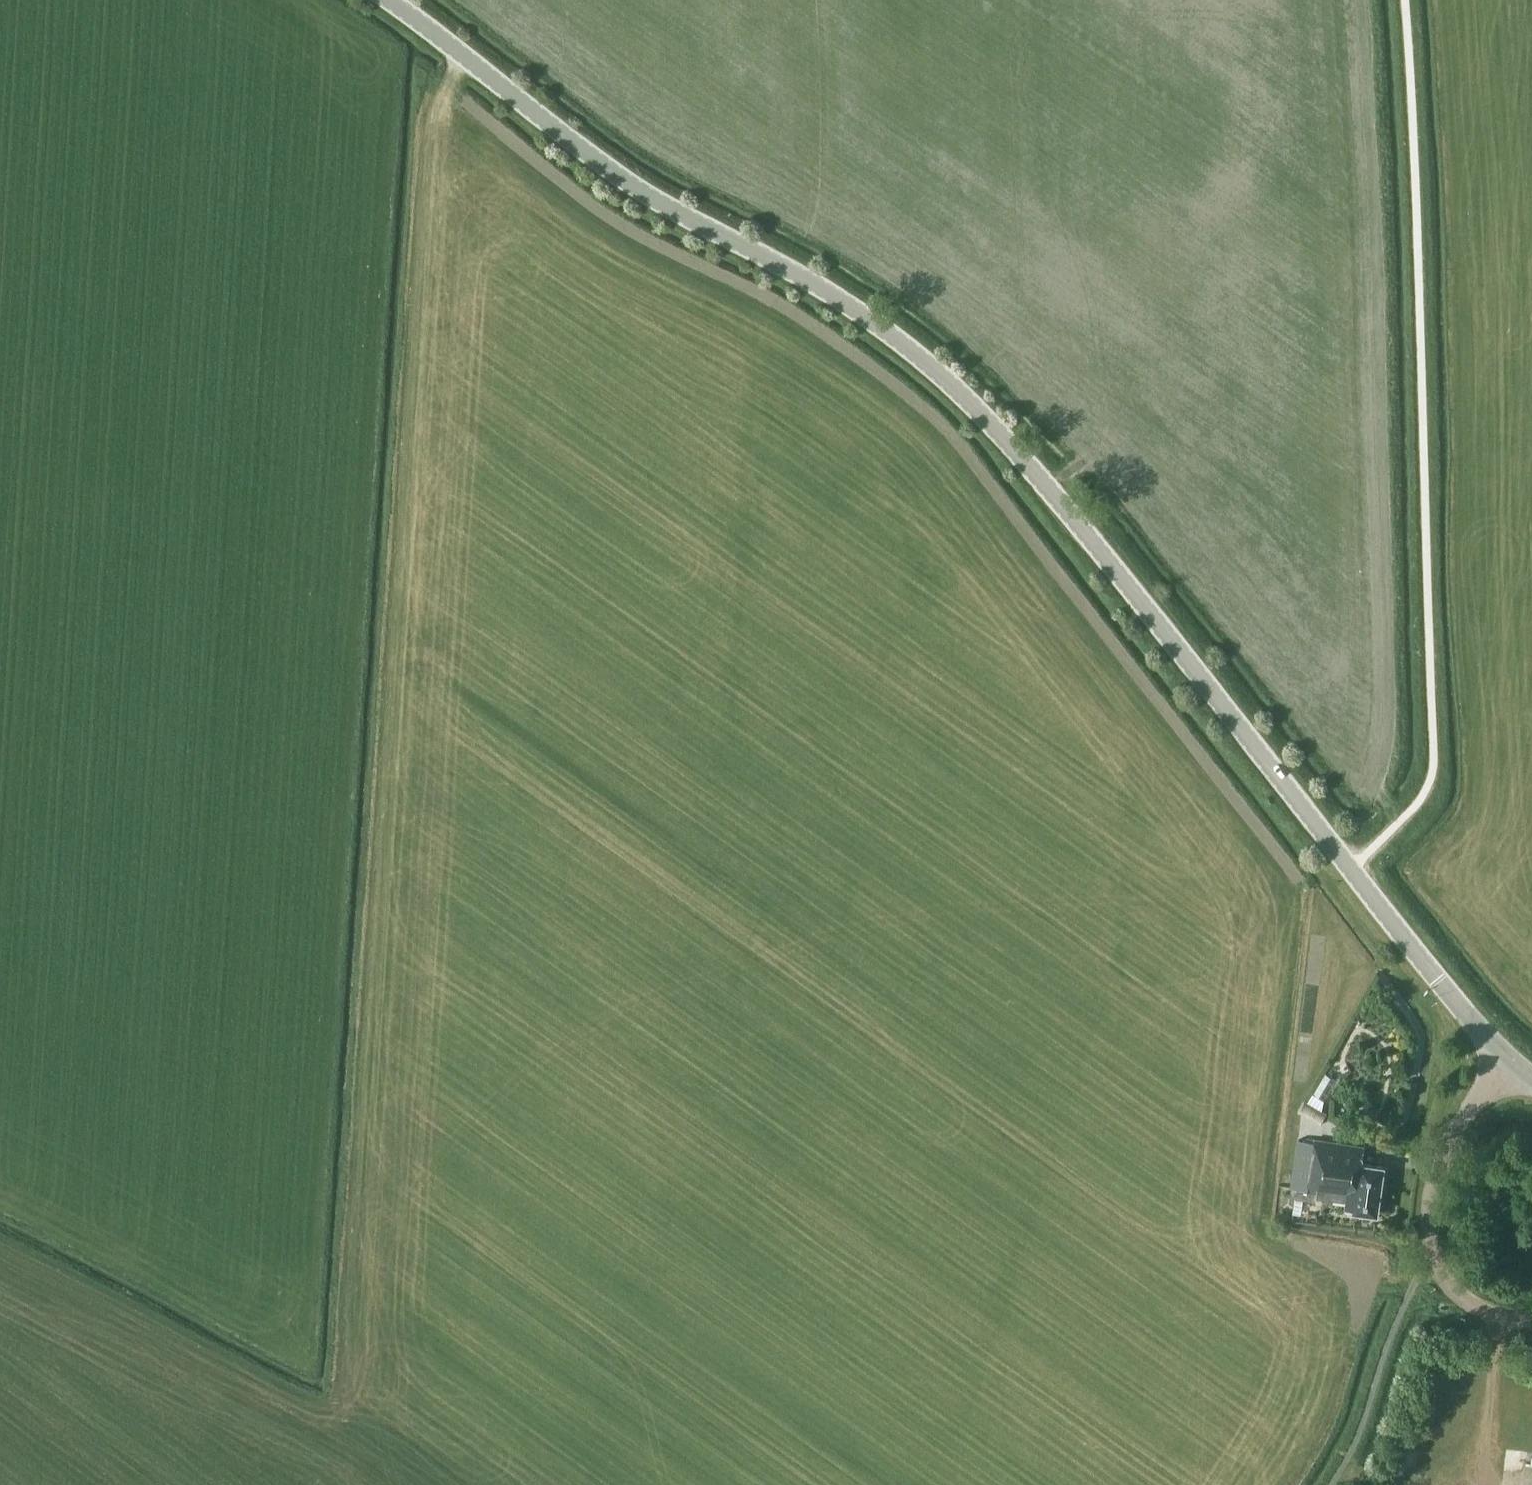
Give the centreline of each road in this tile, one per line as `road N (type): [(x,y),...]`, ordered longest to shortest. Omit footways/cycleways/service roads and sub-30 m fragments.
road 1 (tertiary): [(1506,1061),(980,412),(903,343),(825,289),(630,187),(392,0)]
road 2 (unclassified): [(1531,1321),(1466,1303),(1431,1257),(1425,1224),(1443,1148),(1506,1061)]

